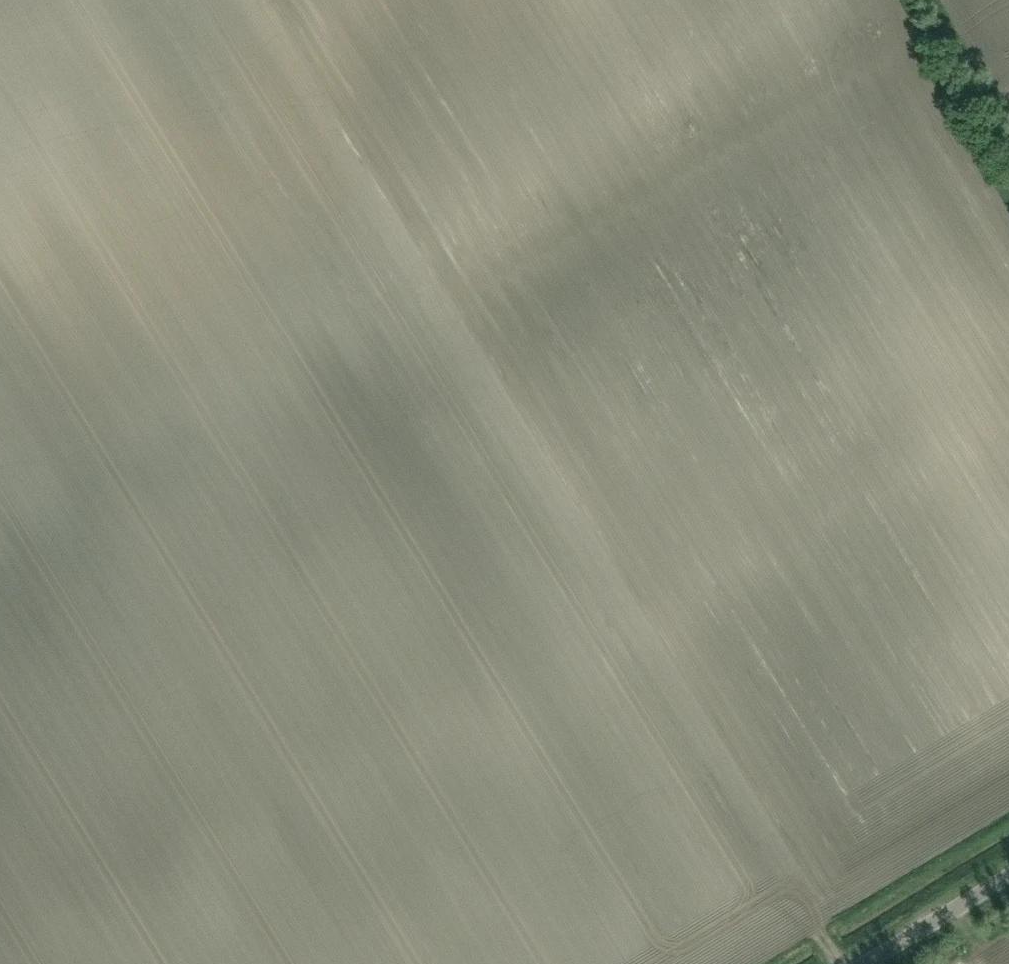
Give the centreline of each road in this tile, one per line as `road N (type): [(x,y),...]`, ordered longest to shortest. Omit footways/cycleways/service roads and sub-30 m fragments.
road 1 (residential): [(876,963),(1008,883)]

